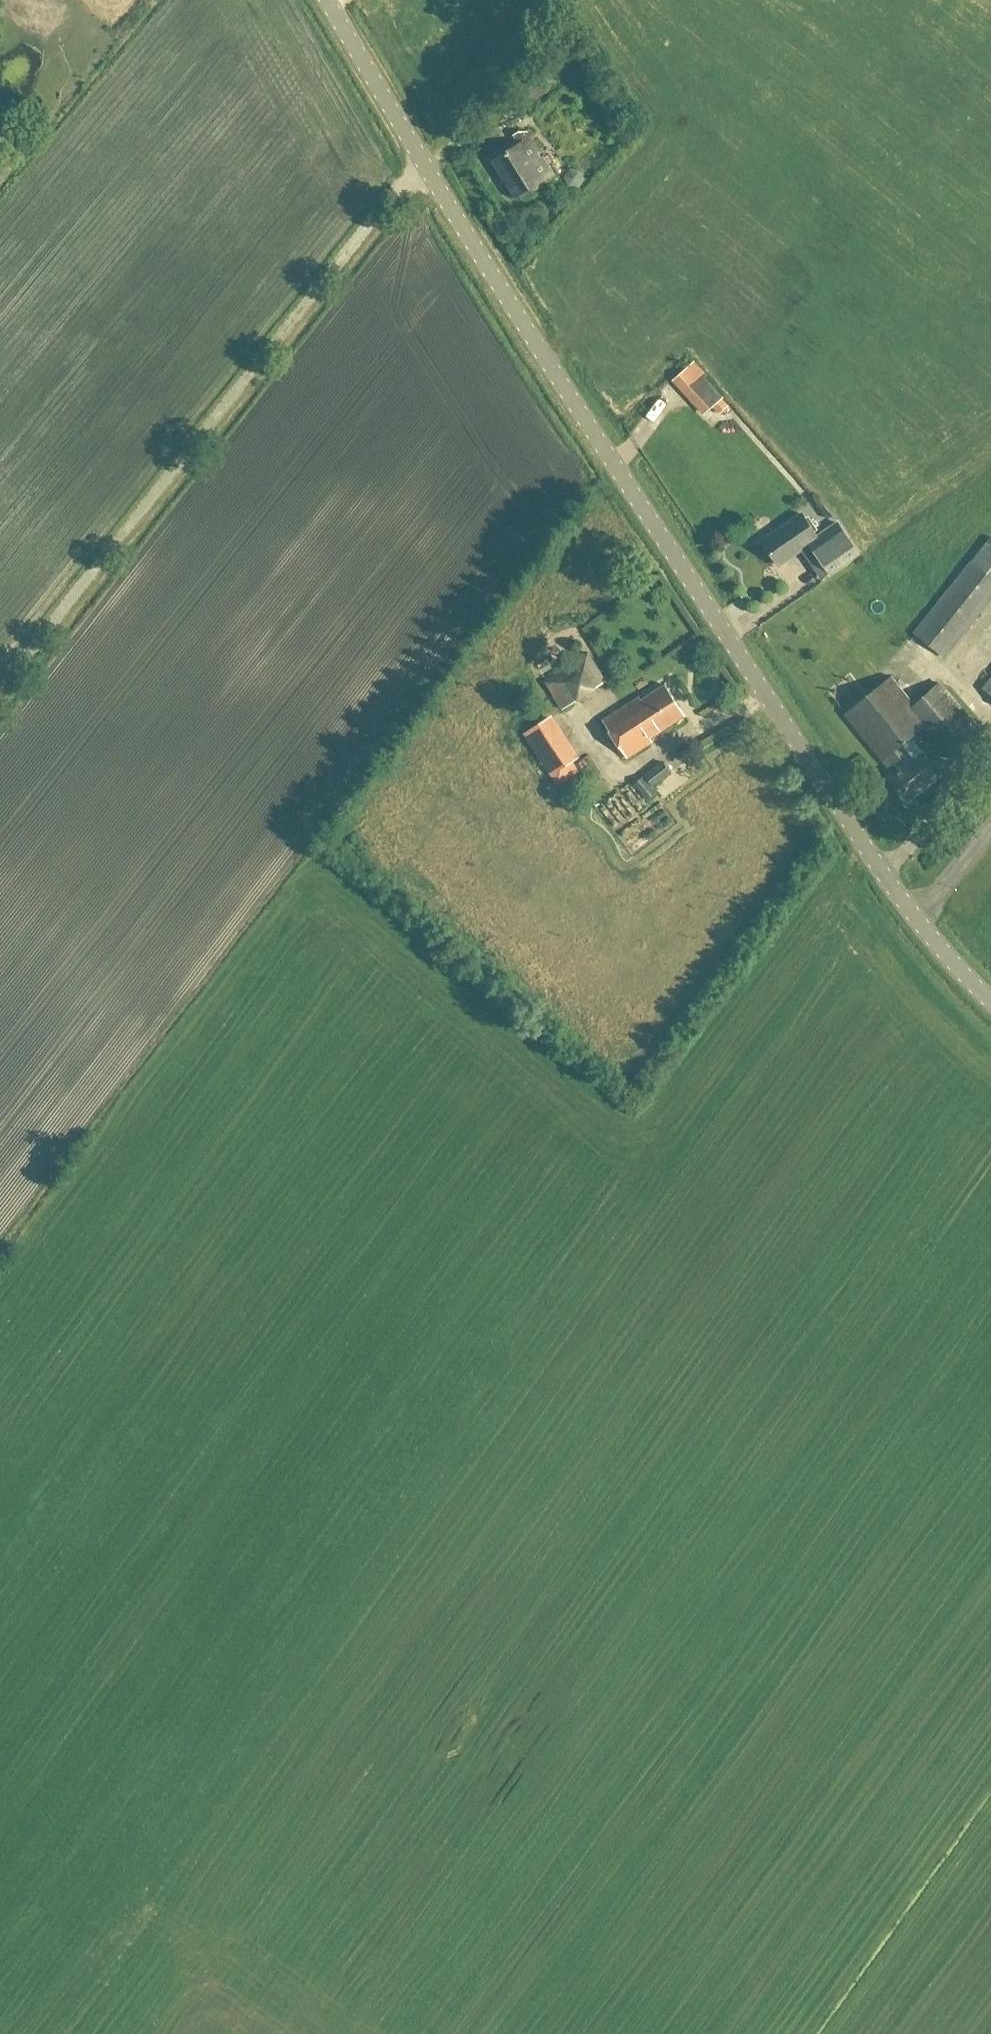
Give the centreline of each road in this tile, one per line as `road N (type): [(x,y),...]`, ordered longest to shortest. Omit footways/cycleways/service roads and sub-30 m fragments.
road 1 (tertiary): [(990,996),(913,917),(427,172),(329,0)]

